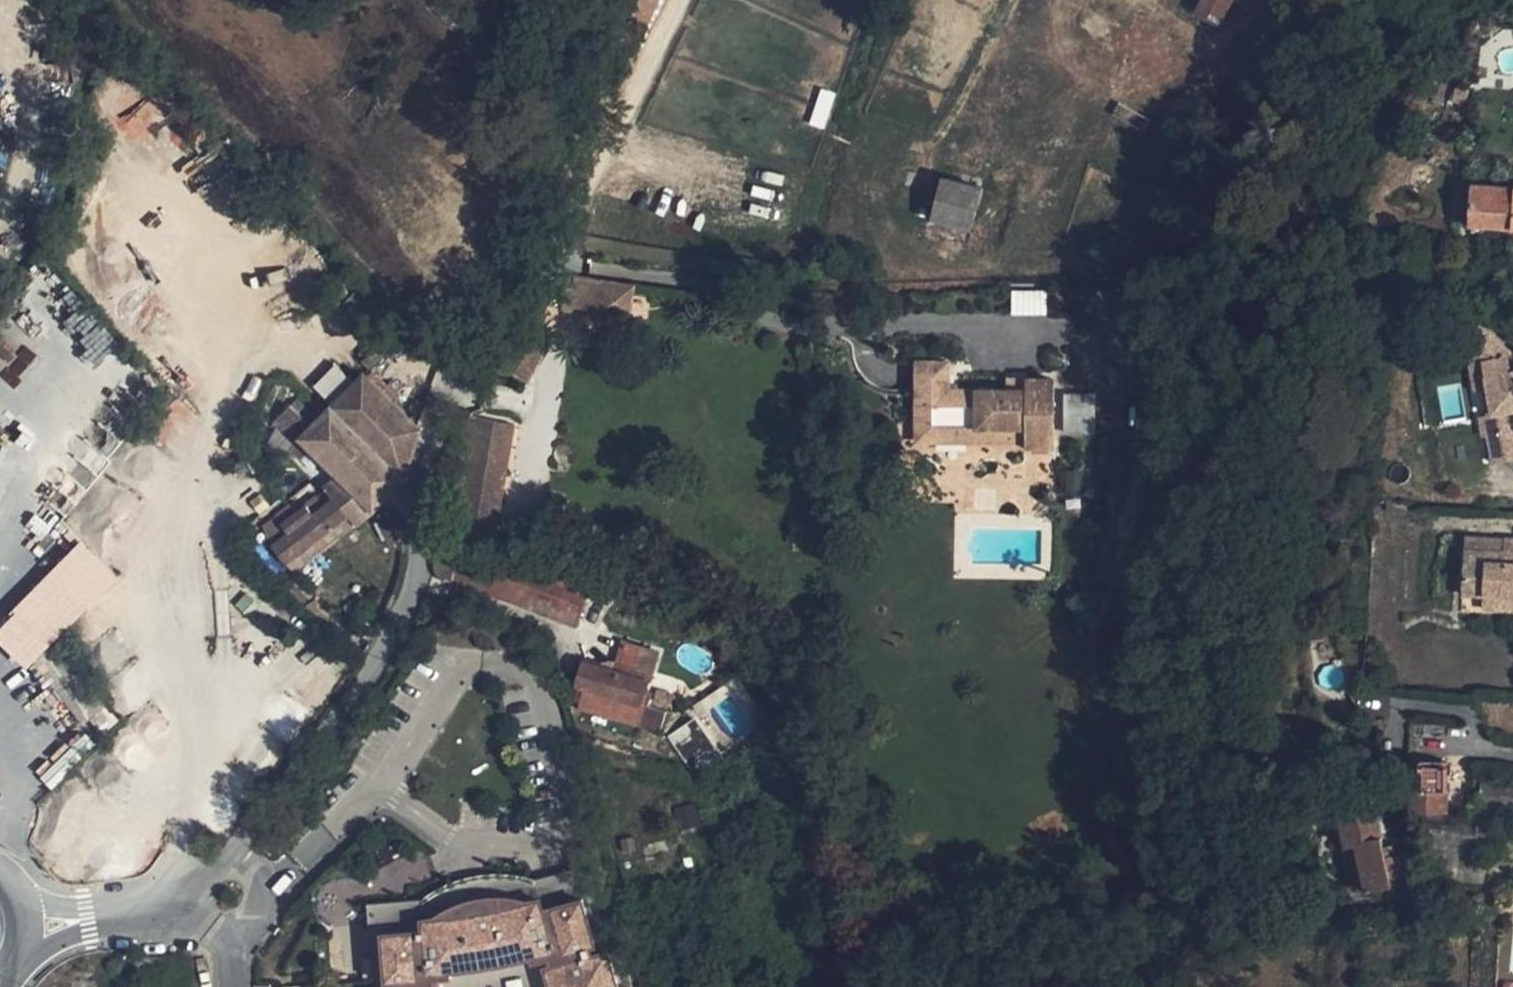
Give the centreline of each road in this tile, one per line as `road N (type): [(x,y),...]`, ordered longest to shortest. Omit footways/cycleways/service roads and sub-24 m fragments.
road 1 (residential): [(91,919),(229,897),(387,697),(455,381),(552,250)]
road 2 (track): [(552,250),(677,0)]

